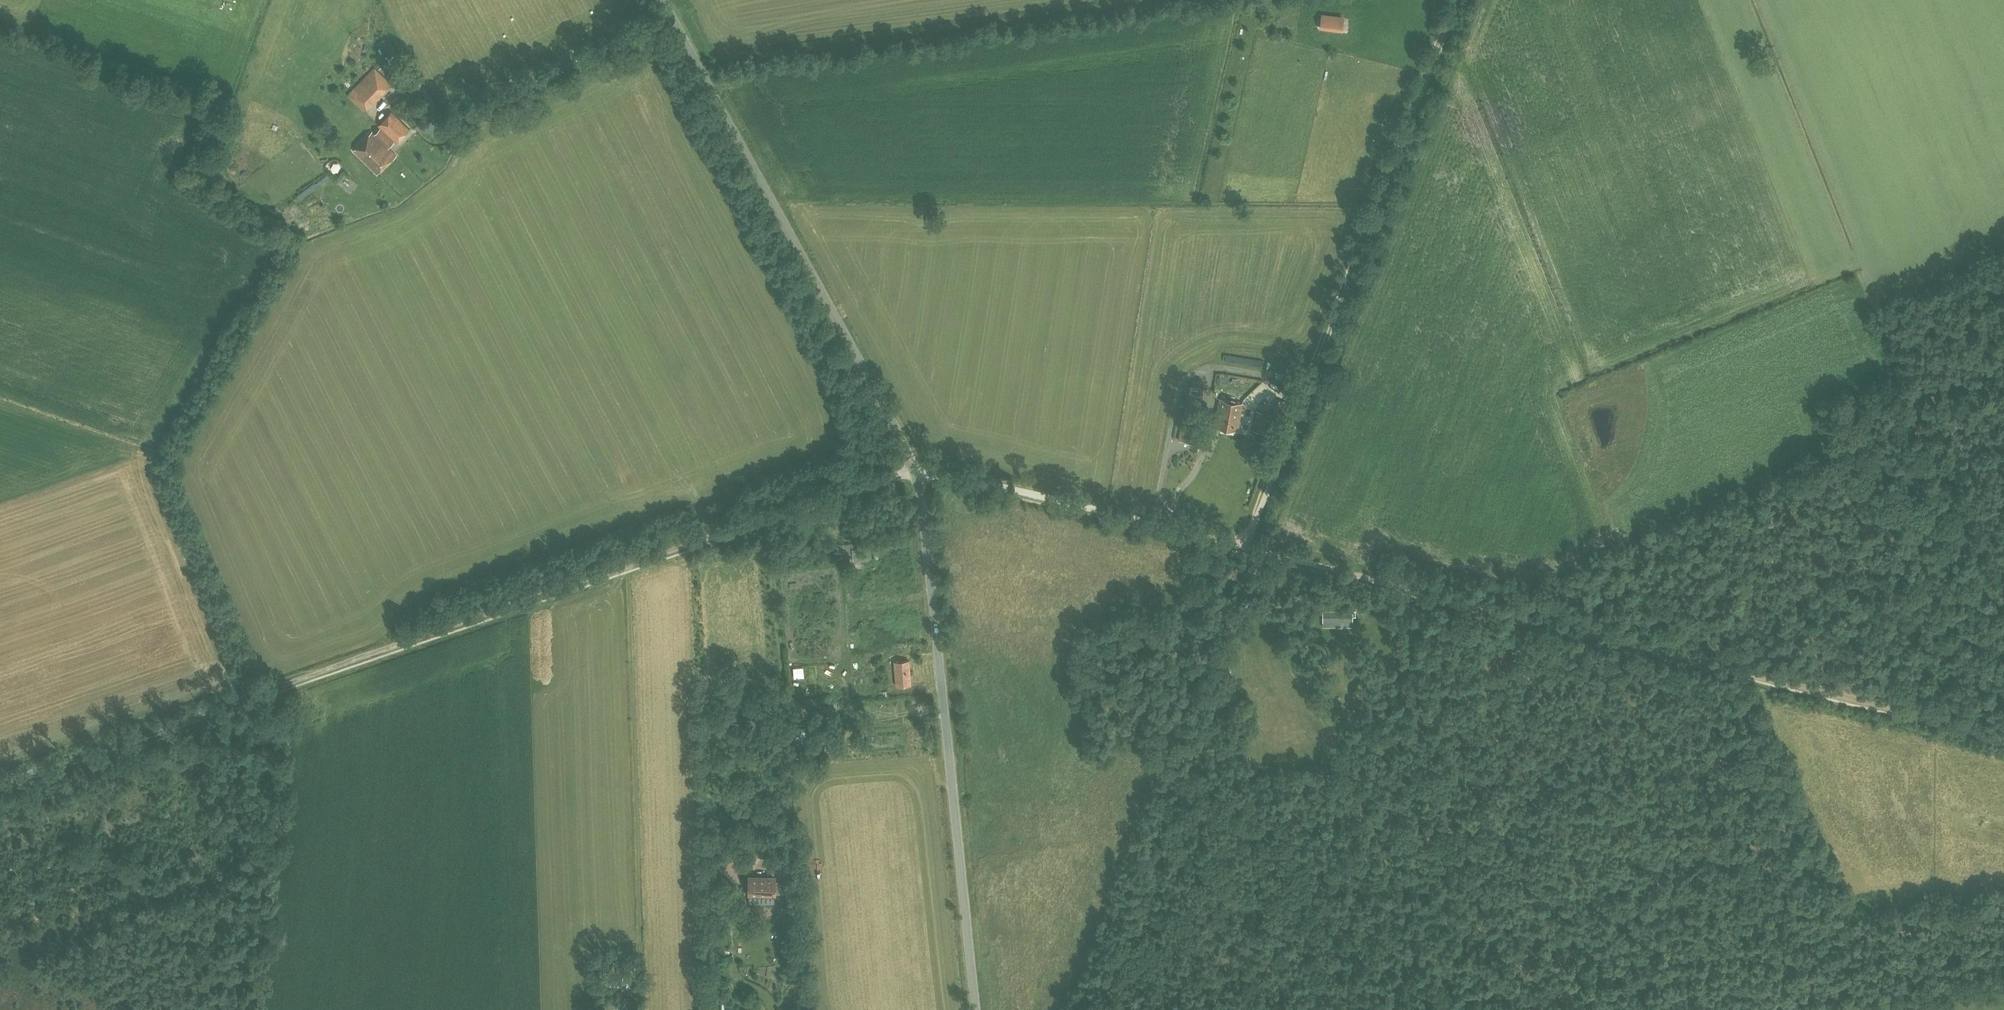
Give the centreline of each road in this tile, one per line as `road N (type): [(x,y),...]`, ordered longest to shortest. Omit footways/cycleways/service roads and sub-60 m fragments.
road 1 (unclassified): [(977,1009),(916,478),(898,430),(661,0)]
road 2 (track): [(914,471),(0,782)]
road 3 (track): [(1243,547),(2003,732)]
road 4 (track): [(1459,0),(1243,547)]
road 5 (track): [(914,471),(1243,547)]

